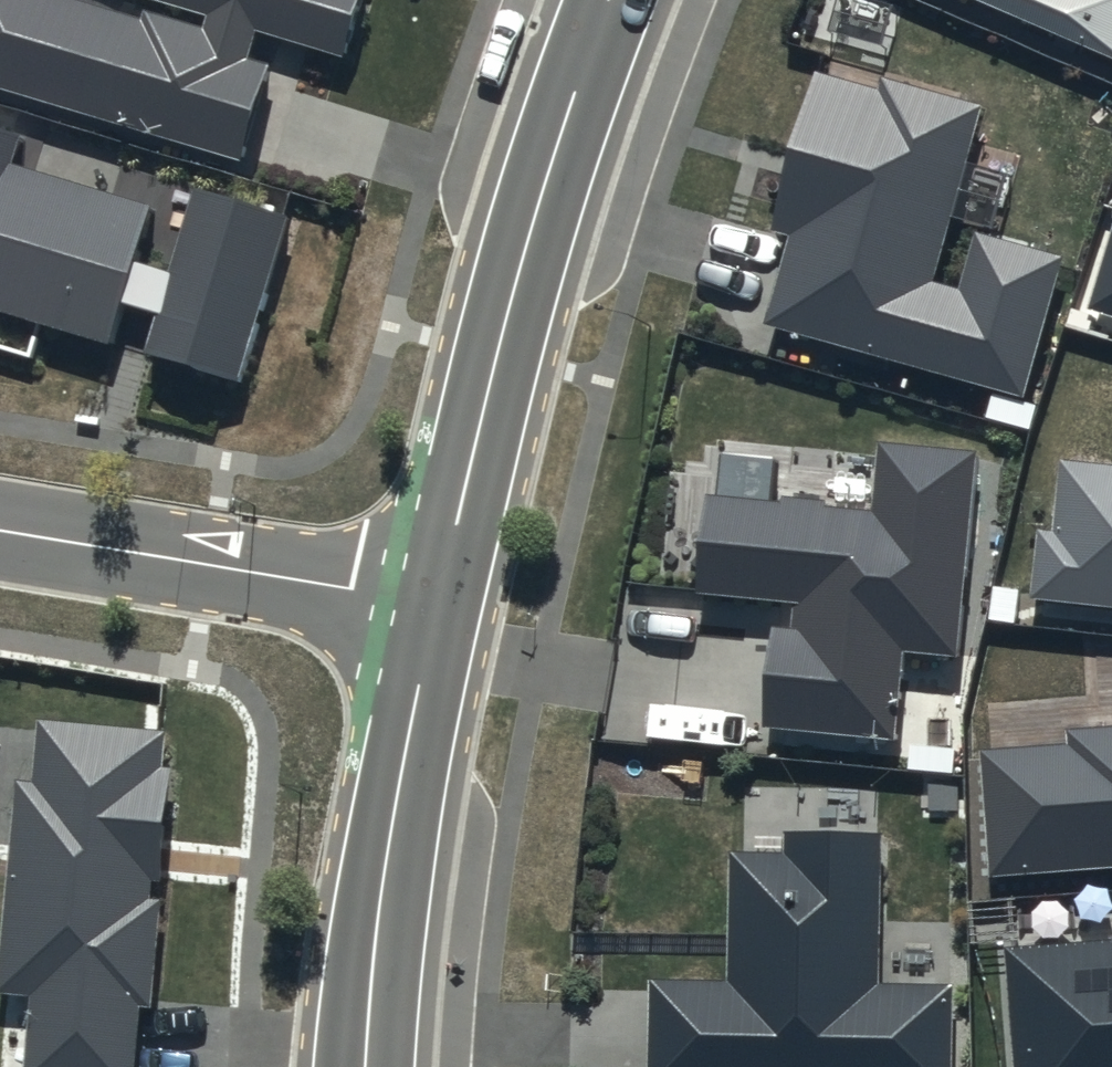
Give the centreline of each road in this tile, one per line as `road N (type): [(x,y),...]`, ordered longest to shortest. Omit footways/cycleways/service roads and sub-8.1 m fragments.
road 1 (tertiary): [(606,0),(546,173),(435,605)]
road 2 (tertiary): [(435,605),(380,905),(366,1066)]
road 3 (residential): [(0,530),(435,605)]

